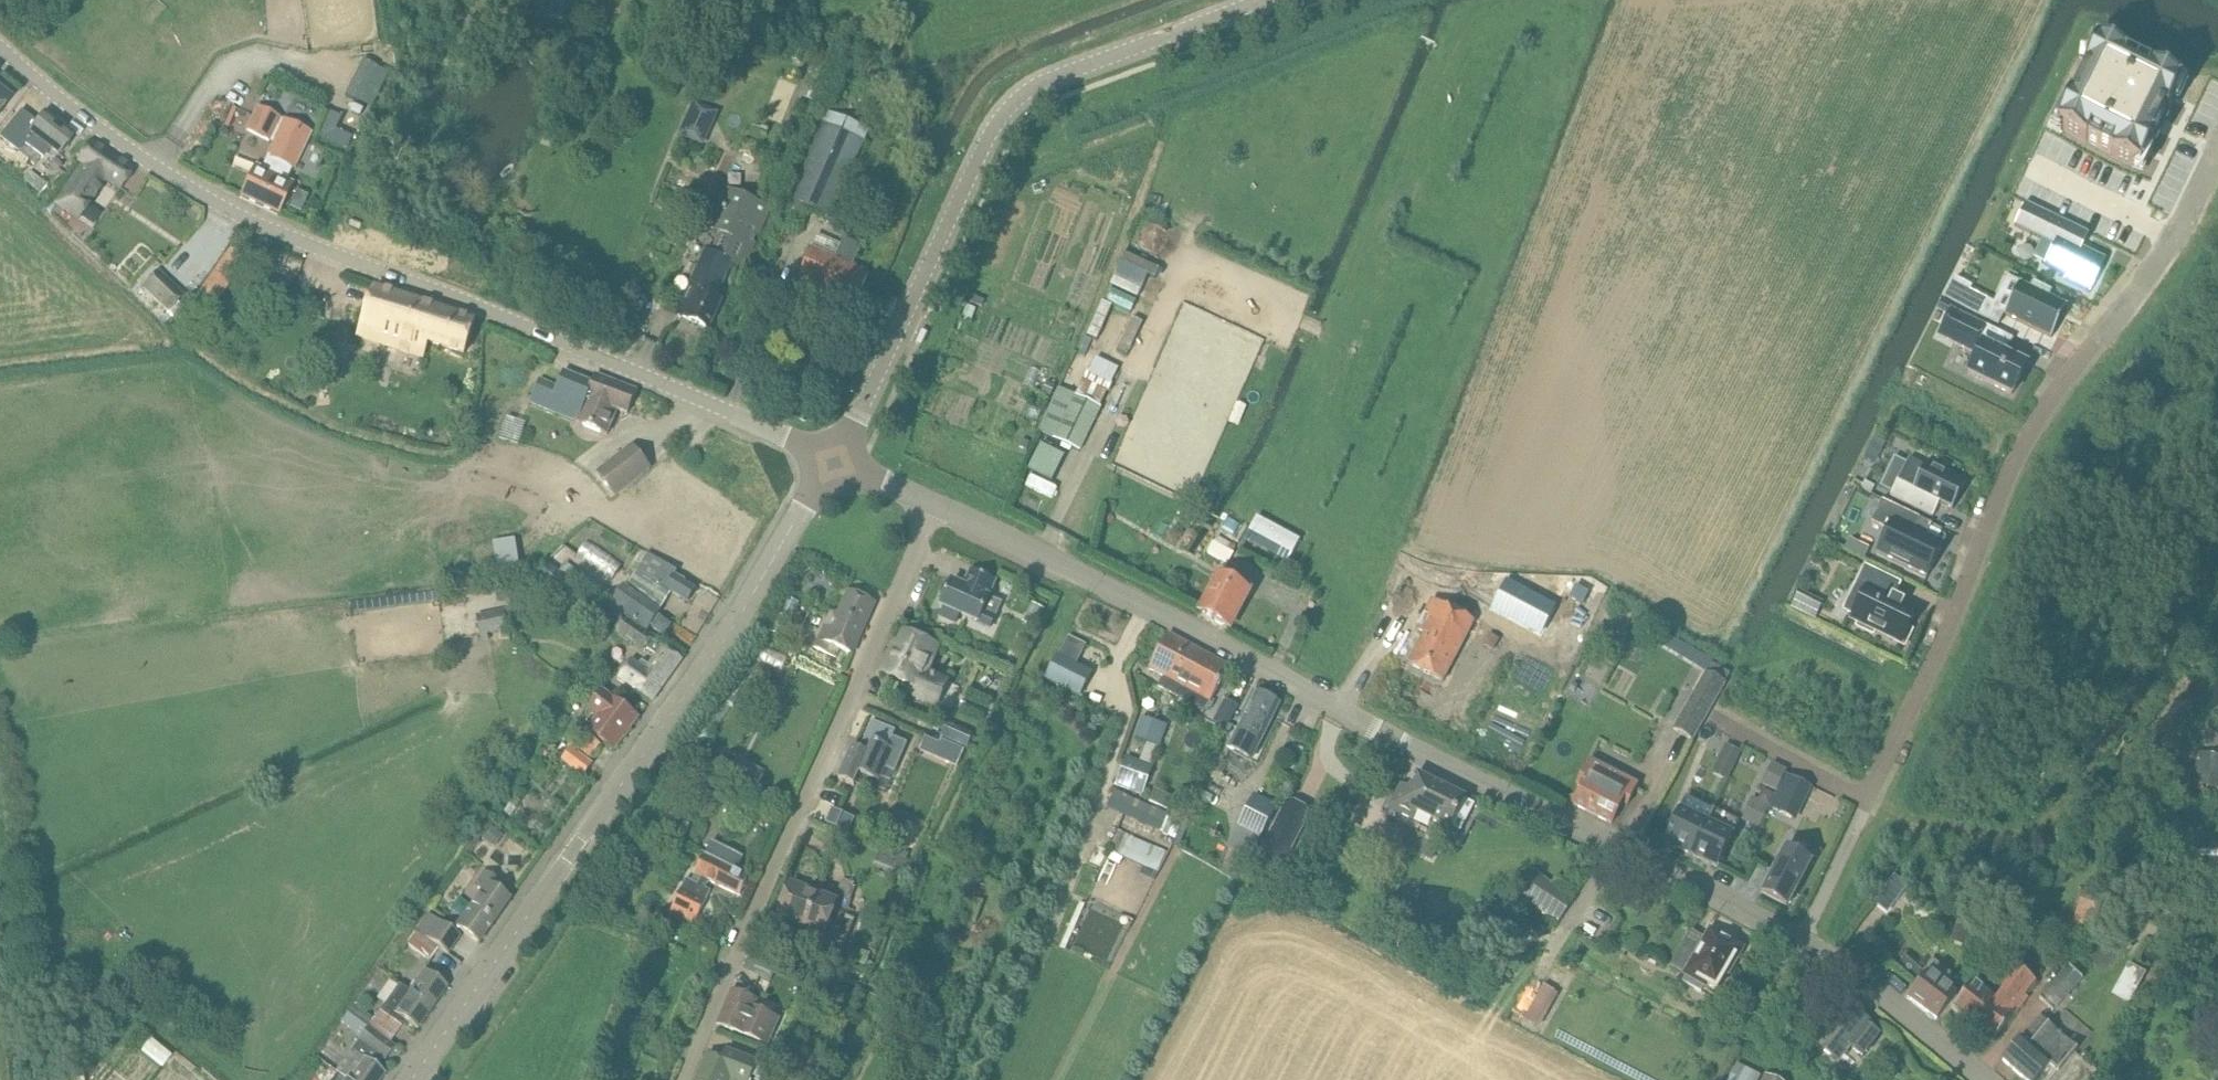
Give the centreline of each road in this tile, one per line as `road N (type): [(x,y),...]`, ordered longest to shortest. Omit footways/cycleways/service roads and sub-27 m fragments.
road 1 (tertiary): [(1980,1079),(1816,955),(933,509)]
road 2 (tertiary): [(834,459),(503,314),(301,243),(188,192),(0,55)]
road 3 (residential): [(1712,718),(1866,800),(1926,679),(2009,471),(2163,254),(2217,149)]
road 4 (tertiary): [(416,1079),(834,459)]
road 5 (residential): [(834,459),(877,396),(991,134),(1062,85),(1287,0)]
road 6 (unclassified): [(687,1079),(933,509)]

